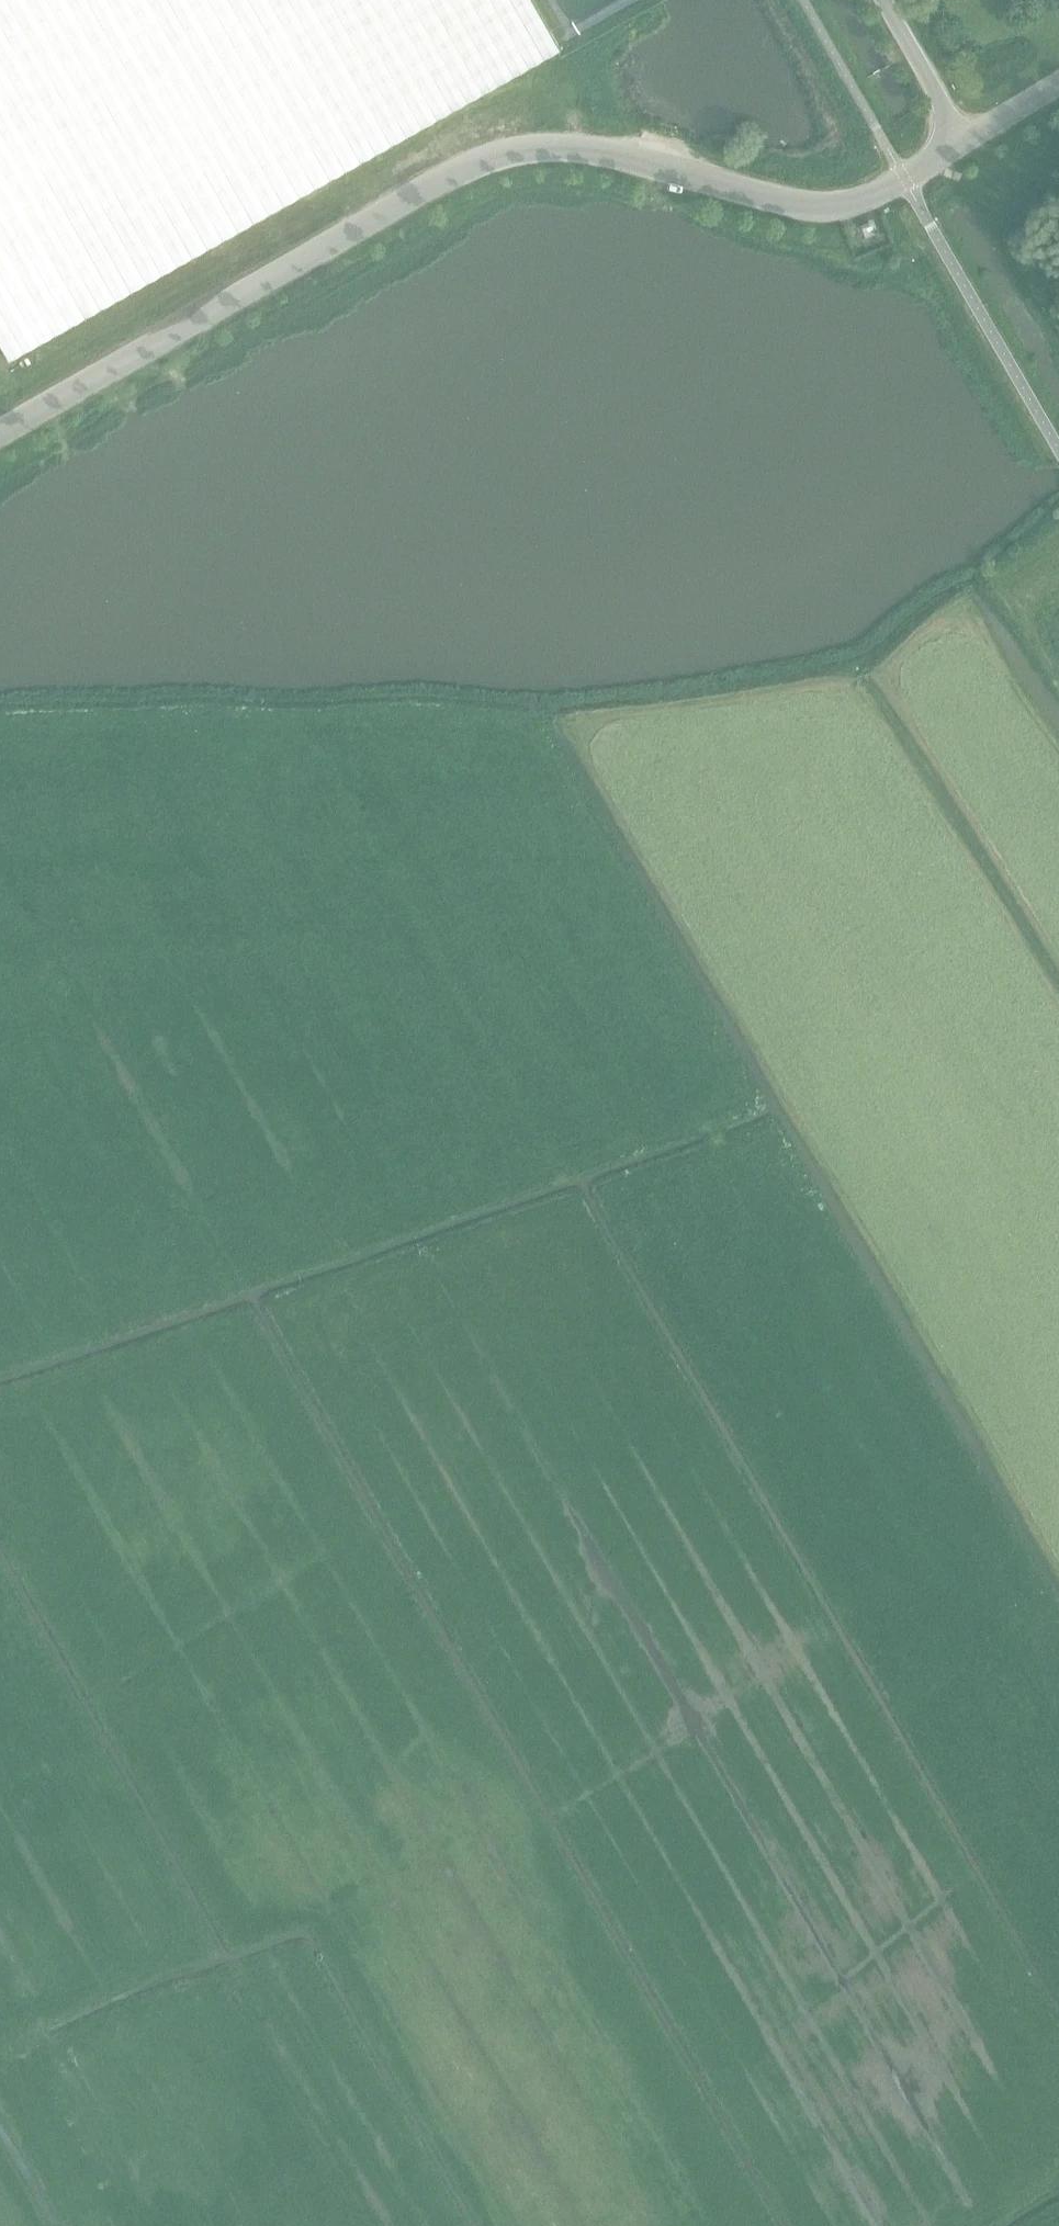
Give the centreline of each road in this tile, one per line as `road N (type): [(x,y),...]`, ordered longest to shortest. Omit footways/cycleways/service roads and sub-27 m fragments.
road 1 (unclassified): [(961,138),(870,198),(839,204),(585,146),(523,143),(473,158),(0,425)]
road 2 (unclassified): [(883,0),(961,138)]

